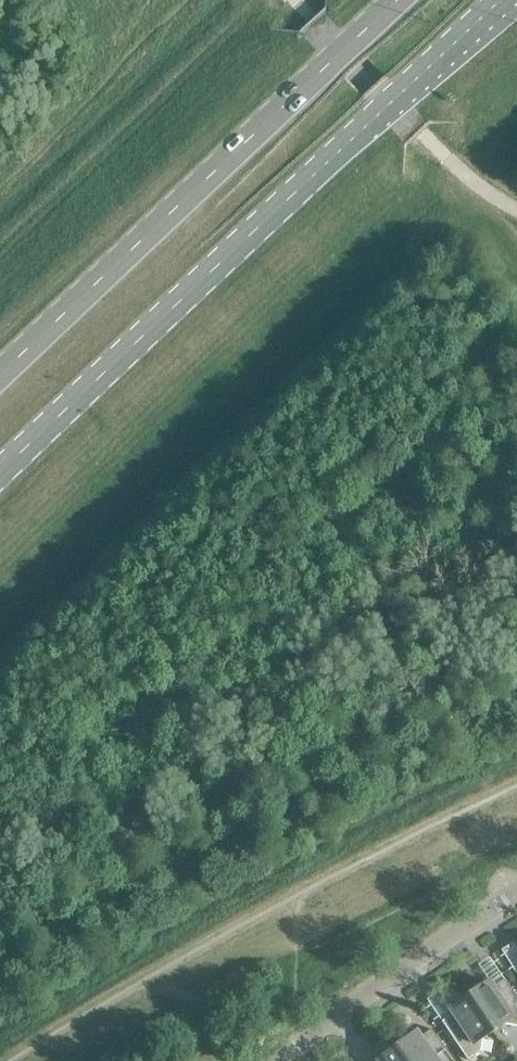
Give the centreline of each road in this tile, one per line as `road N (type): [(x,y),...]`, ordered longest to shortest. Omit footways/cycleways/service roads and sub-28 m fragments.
road 1 (trunk): [(0,472),(500,0)]
road 2 (trunk): [(396,0),(0,374)]
road 3 (residential): [(276,1060),(347,1002),(516,894)]

